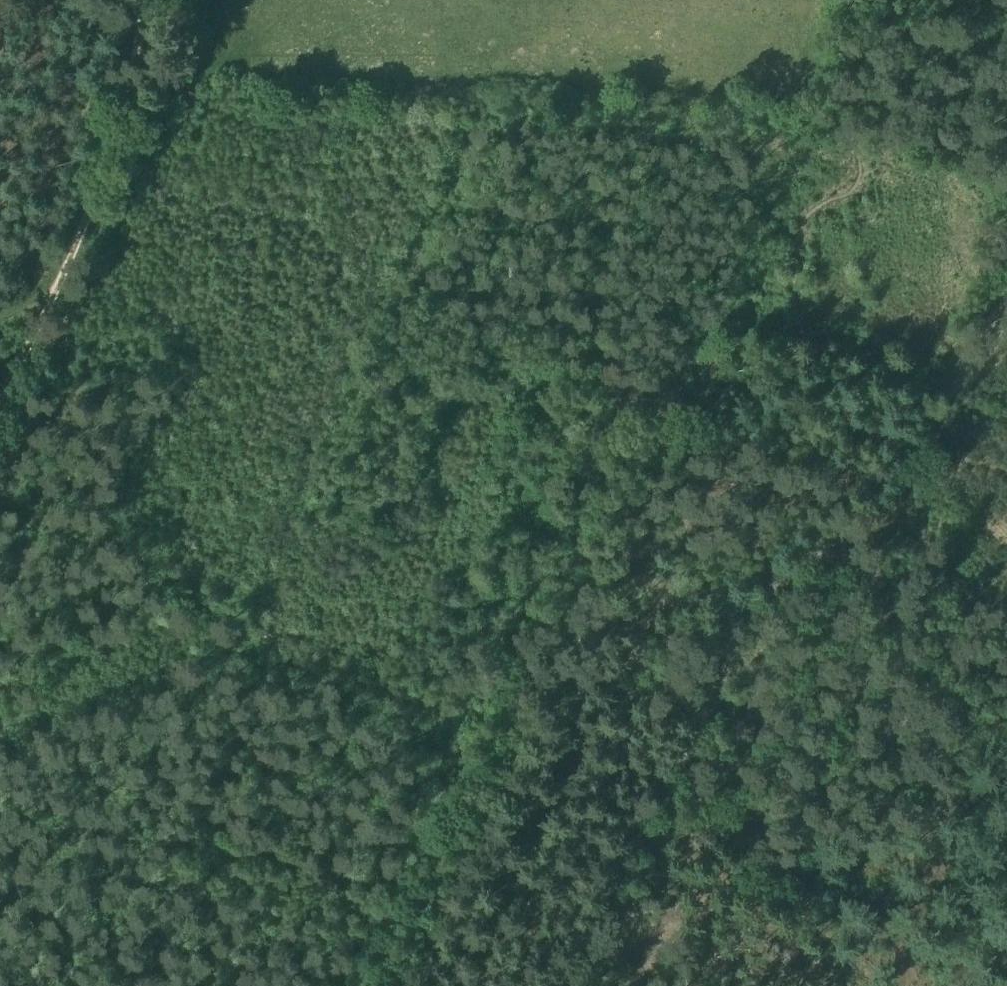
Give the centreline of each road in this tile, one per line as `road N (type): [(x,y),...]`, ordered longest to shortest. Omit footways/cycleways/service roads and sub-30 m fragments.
road 1 (track): [(1006,343),(870,540),(767,622),(726,674),(562,985)]
road 2 (track): [(419,783),(445,720),(405,700),(302,692),(234,676),(148,643),(64,596),(0,525)]
road 3 (track): [(0,360),(116,139),(140,0)]
road 4 (track): [(921,472),(973,598),(988,666),(1006,693)]

